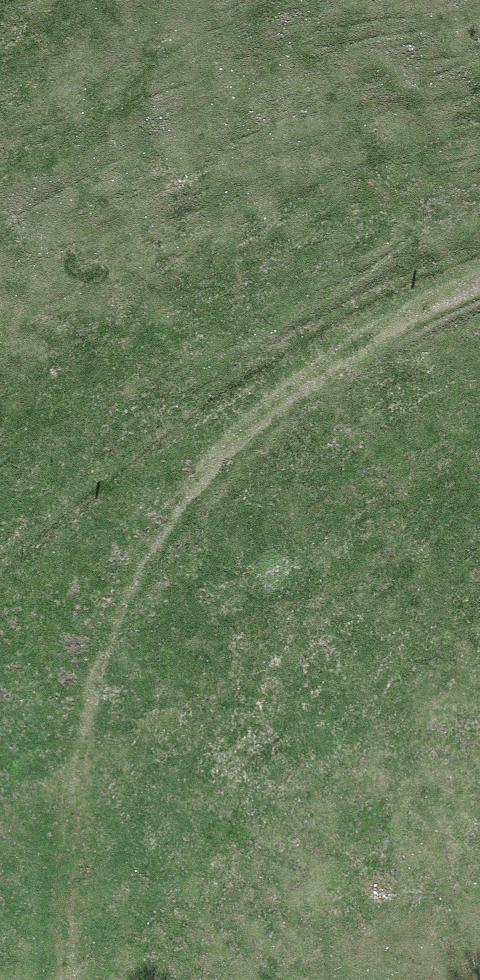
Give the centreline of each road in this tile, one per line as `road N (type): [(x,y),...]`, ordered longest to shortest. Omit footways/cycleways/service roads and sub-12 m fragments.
road 1 (track): [(324,357),(186,493),(135,565),(82,721),(65,825),(57,979)]
road 2 (track): [(479,279),(224,407),(58,531),(0,598)]

